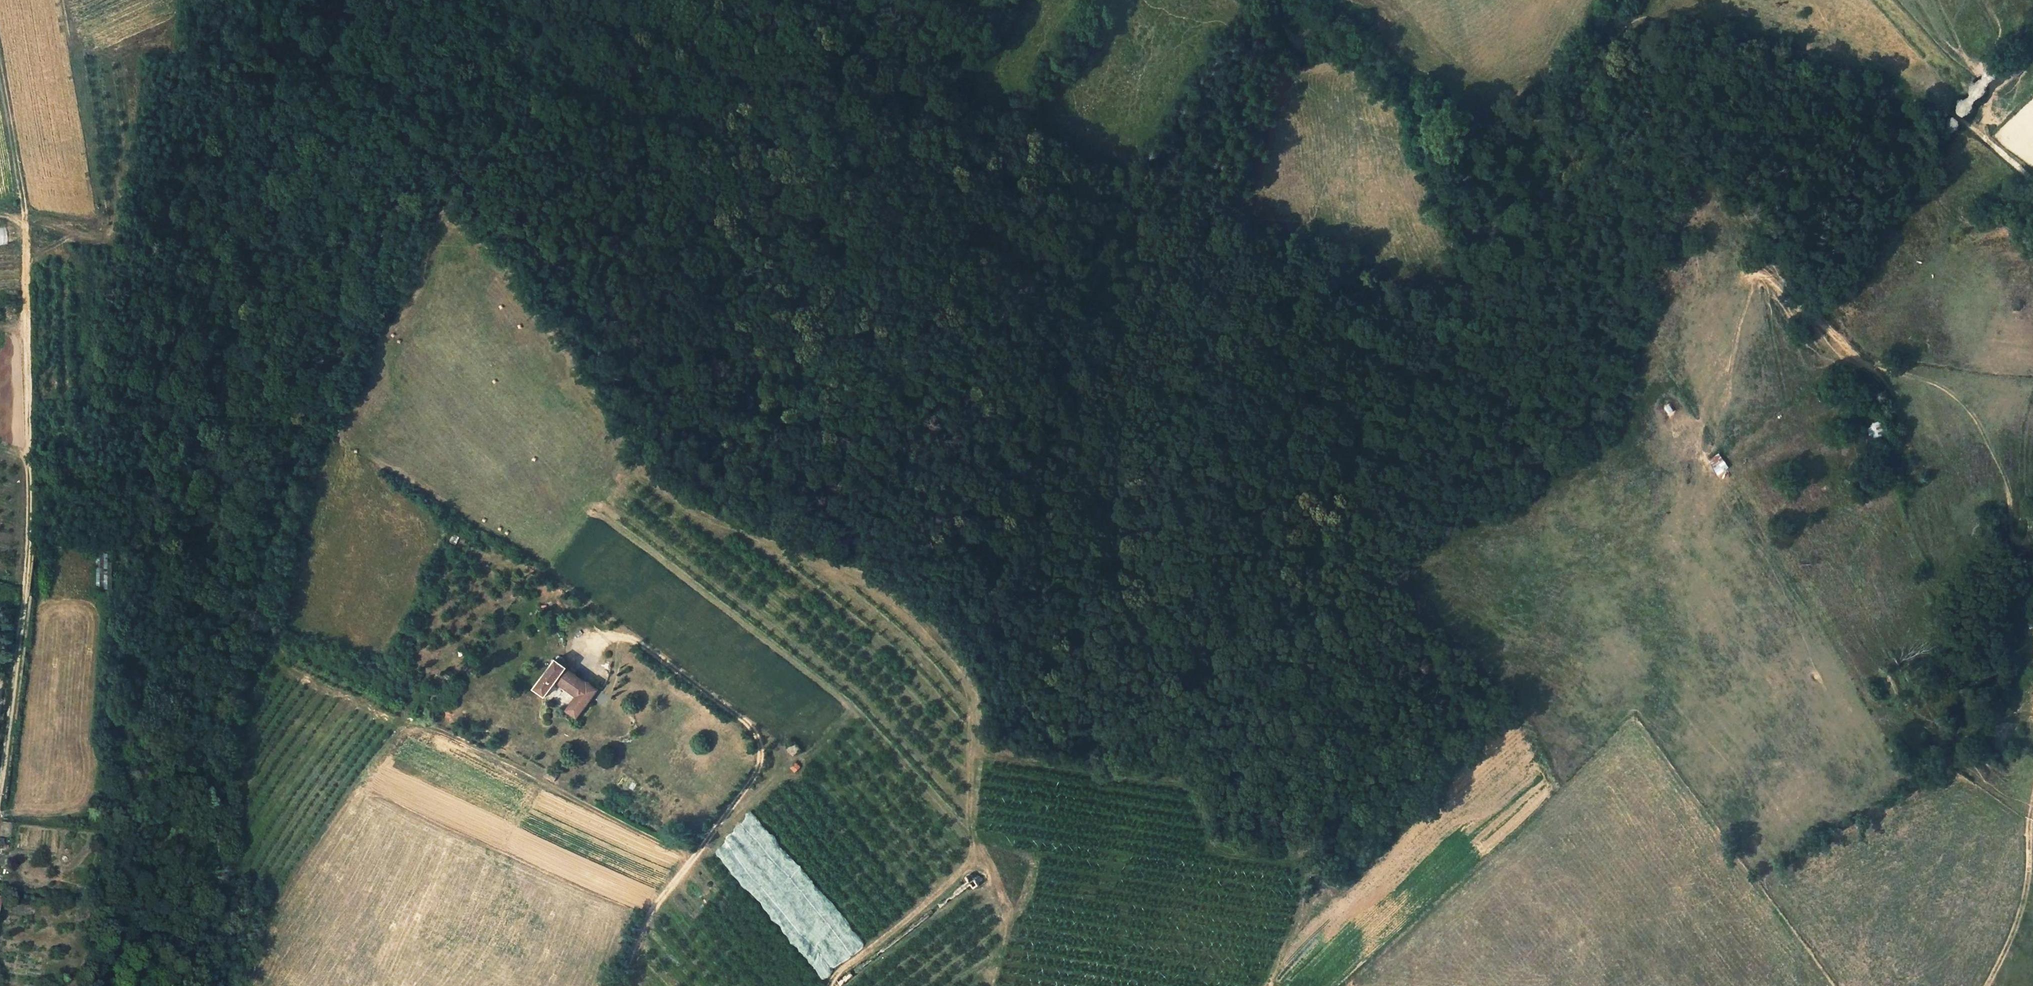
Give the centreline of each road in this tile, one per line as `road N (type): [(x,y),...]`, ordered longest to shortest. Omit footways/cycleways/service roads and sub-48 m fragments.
road 1 (track): [(0,758),(26,581),(28,450),(23,204),(0,89)]
road 2 (track): [(622,985),(651,912),(755,778),(759,752),(749,725),(635,639)]
road 3 (track): [(1987,985),(2025,895),(2032,826)]

